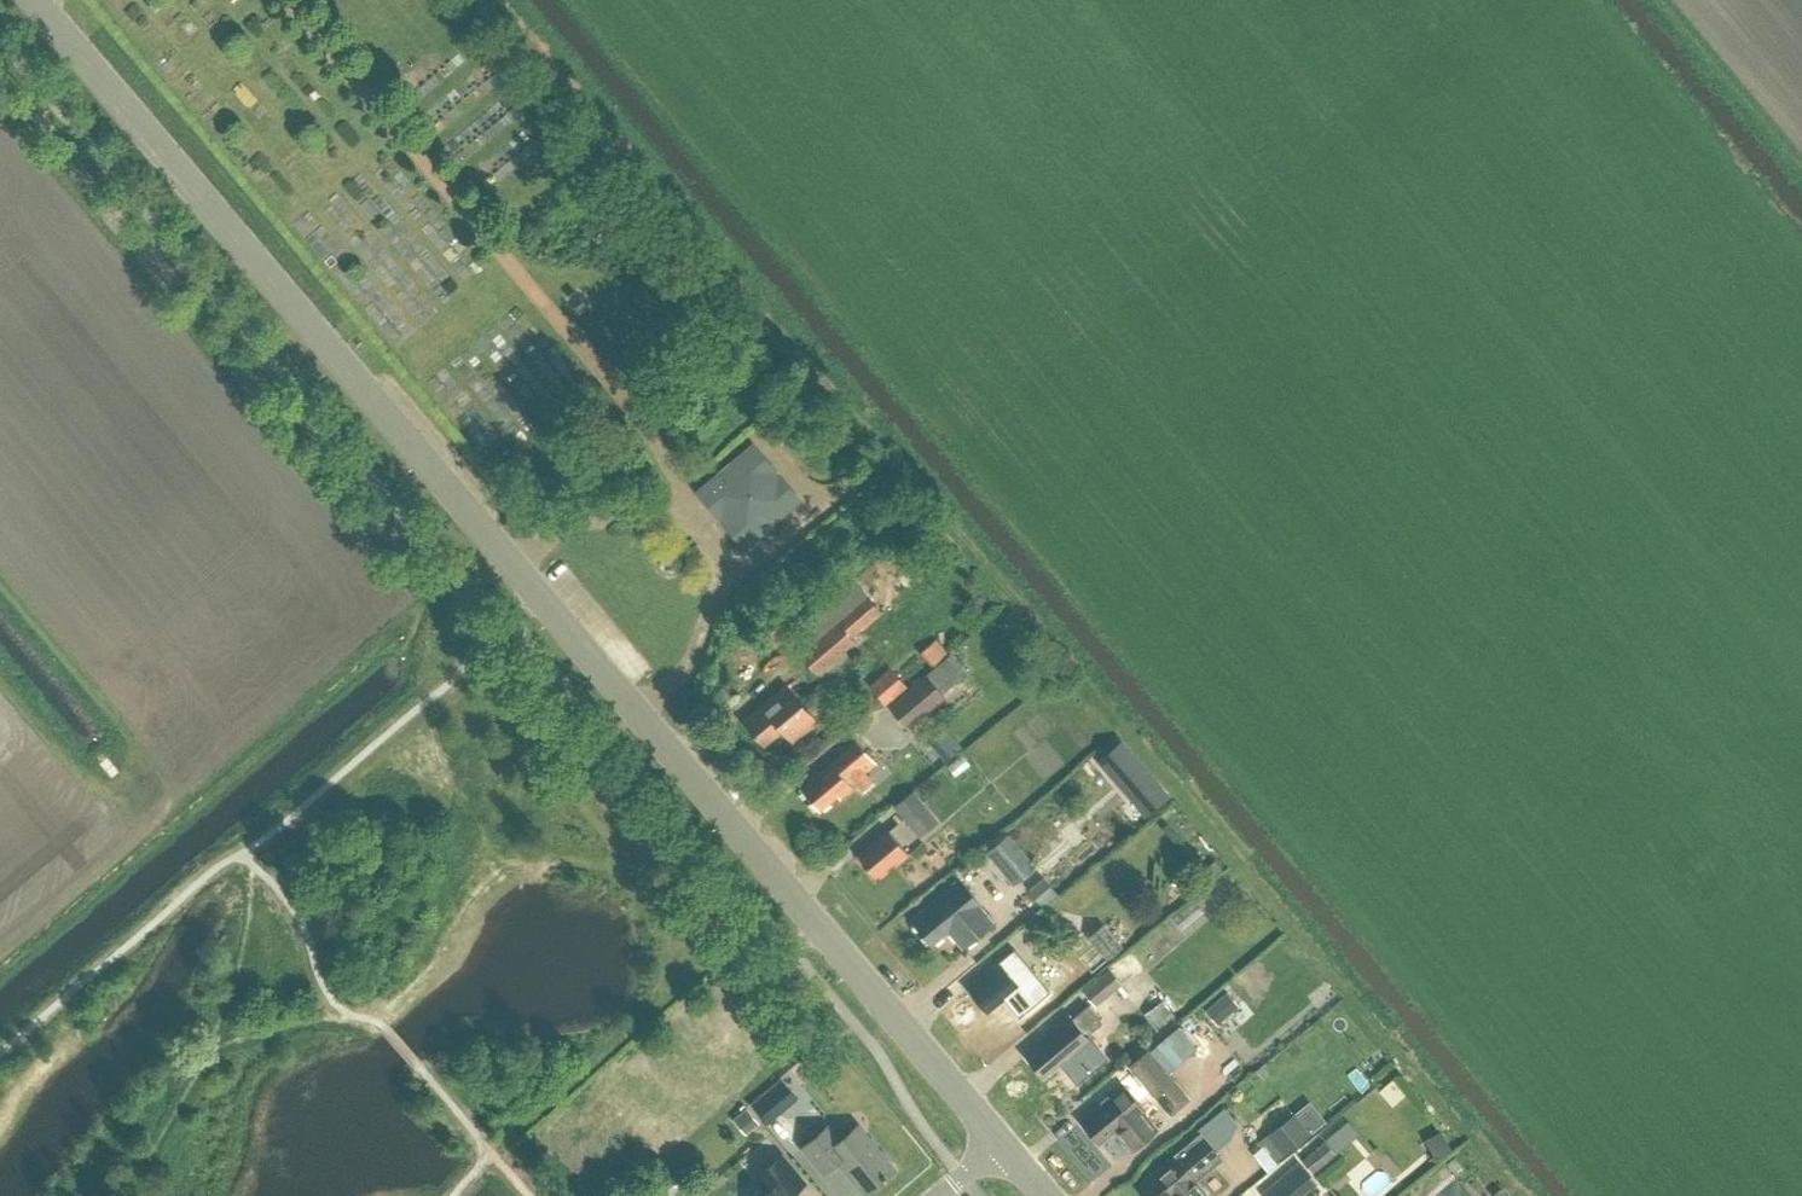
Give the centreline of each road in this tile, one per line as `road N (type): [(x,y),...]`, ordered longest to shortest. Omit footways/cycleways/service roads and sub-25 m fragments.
road 1 (tertiary): [(998,1139),(33,0)]

